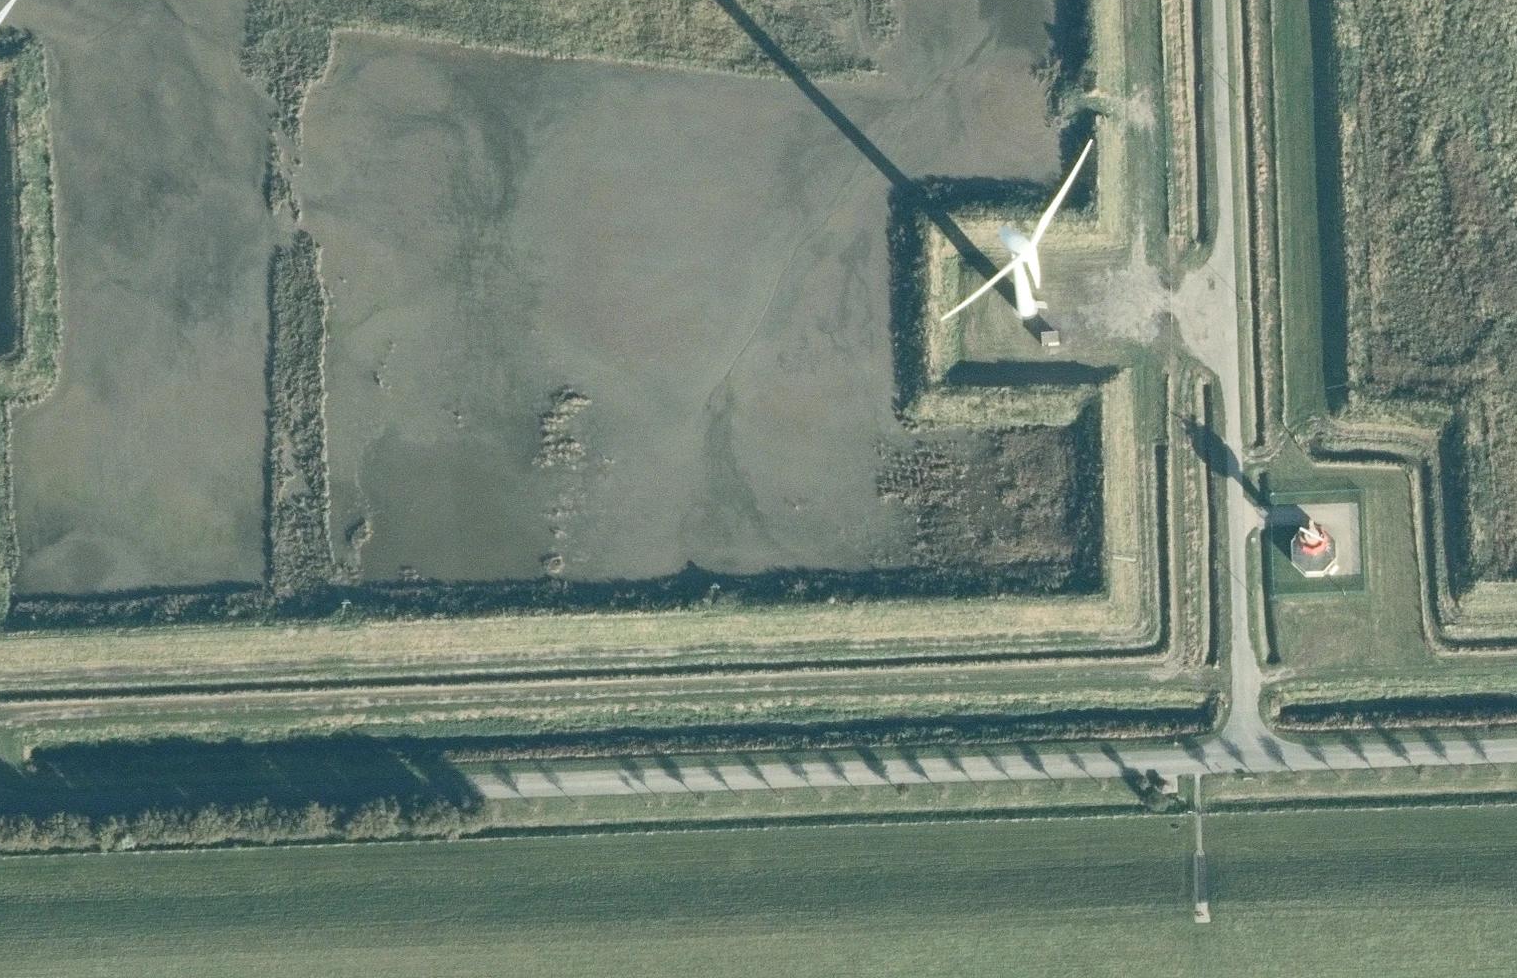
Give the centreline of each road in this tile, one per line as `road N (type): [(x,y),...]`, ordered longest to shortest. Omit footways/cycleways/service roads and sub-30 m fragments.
road 1 (unclassified): [(1249,763),(0,809)]
road 2 (unclassified): [(1221,0),(1249,763)]
road 3 (unclassified): [(1516,753),(1249,763)]

